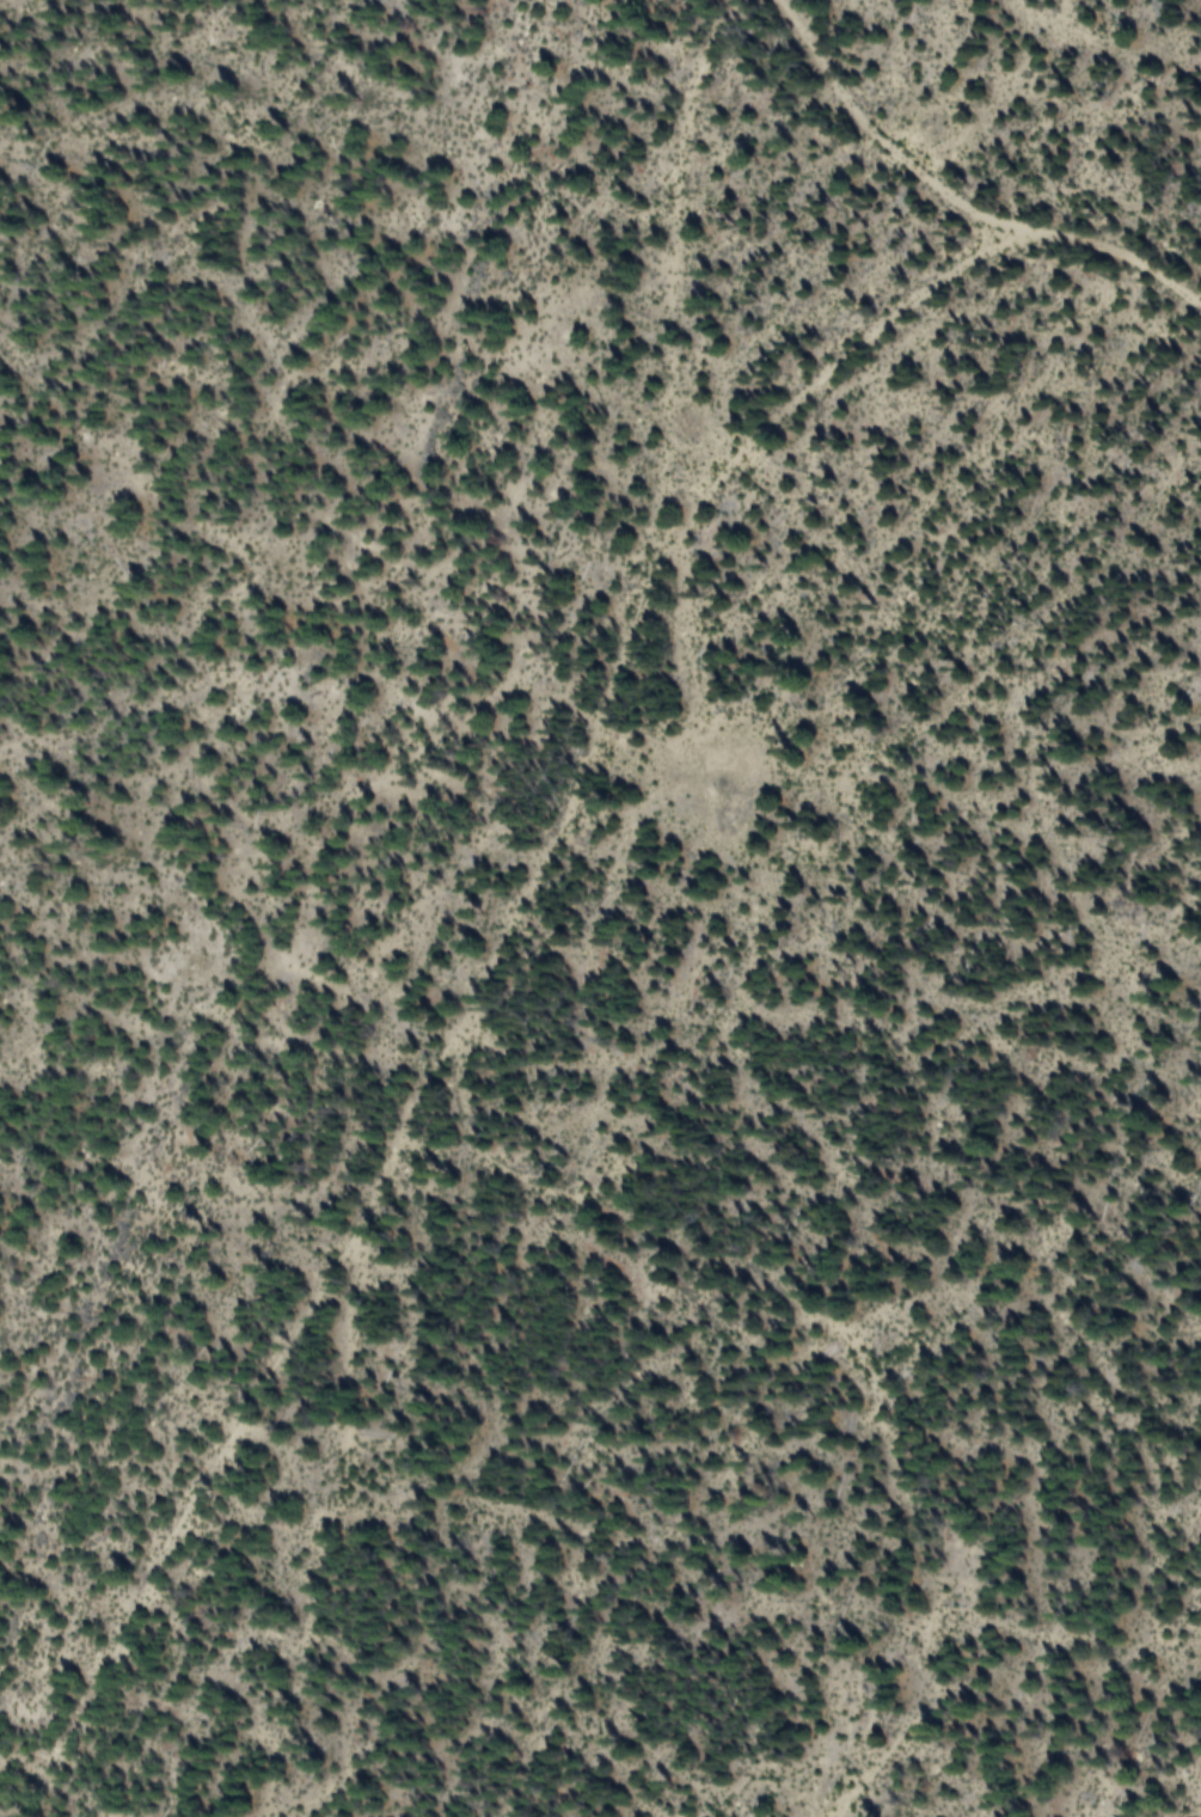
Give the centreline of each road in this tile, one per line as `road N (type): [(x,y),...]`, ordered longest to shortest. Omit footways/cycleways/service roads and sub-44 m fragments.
road 1 (track): [(1200,292),(998,209),(838,0)]

